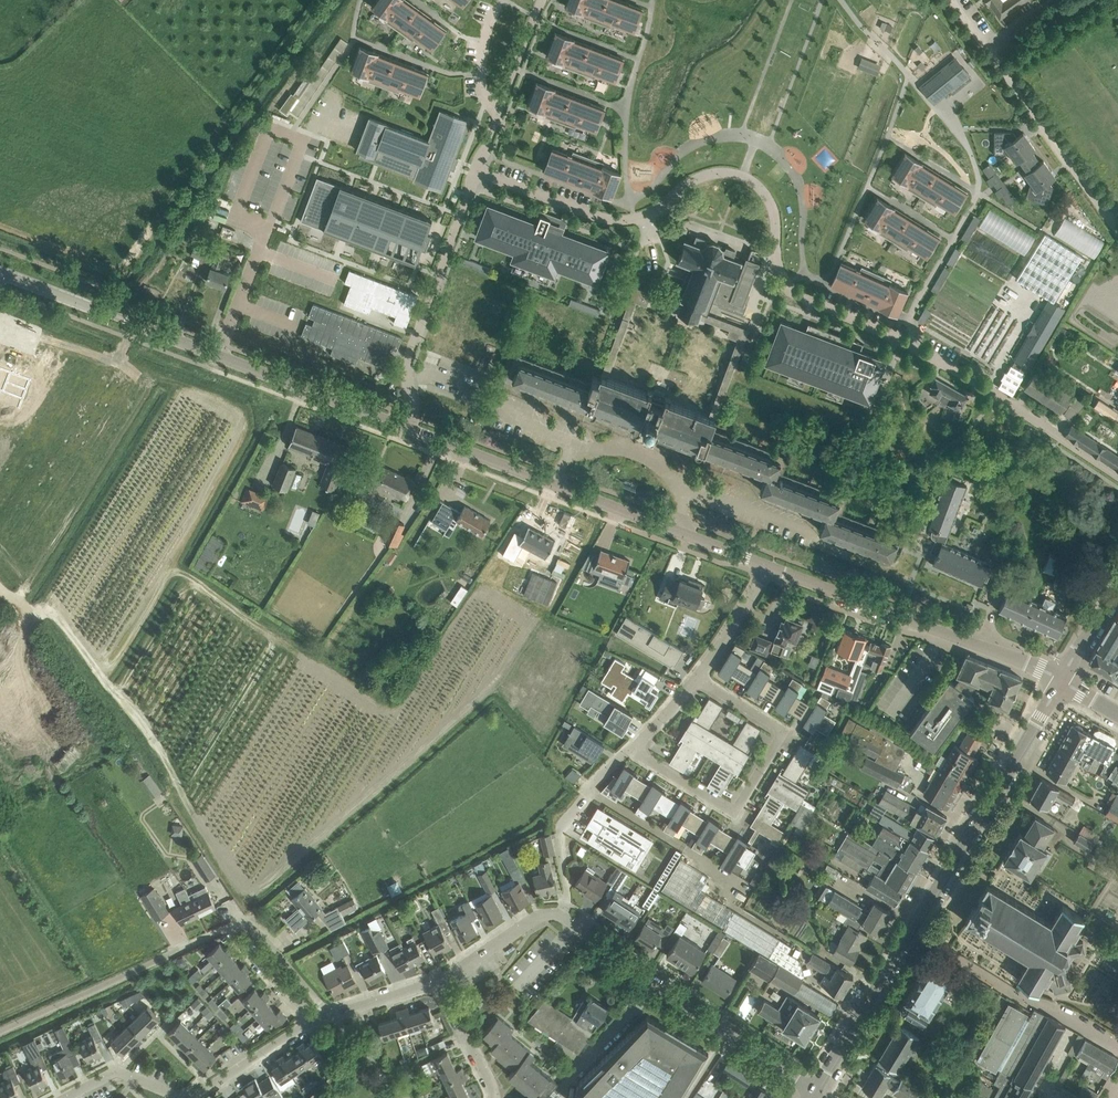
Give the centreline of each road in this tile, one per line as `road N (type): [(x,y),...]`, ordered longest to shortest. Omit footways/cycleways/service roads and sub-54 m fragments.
road 1 (unclassified): [(478,171),(618,221),(664,205),(701,175),(743,176),(774,208),(775,255),(792,292),(957,371),(1117,474)]
road 2 (unclassified): [(0,1032),(228,926),(248,924),(330,1015)]
road 3 (tertiary): [(404,426),(770,567)]
road 4 (residential): [(631,751),(734,815),(784,731),(698,679)]
road 5 (tertiary): [(111,314),(404,426)]
road 6 (tertiary): [(770,567),(1061,680)]
road 7 (tertiary): [(911,931),(1061,680)]
road 8 (unclassified): [(1117,233),(952,0)]
road 9 (unclassified): [(404,426),(409,359),(478,171)]
road 10 (residential): [(648,983),(554,914),(536,917),(441,978)]
road 11 (residential): [(1117,1050),(911,931)]
road 12 (track): [(0,593),(56,616),(164,755)]
road 13 (residential): [(814,1091),(648,983)]
road 14 (tertiary): [(814,1091),(911,931)]
road 15 (residential): [(309,1023),(192,1097)]
road 16 (residential): [(770,567),(698,679)]
road 17 (residential): [(185,1097),(116,1071),(64,1097)]
road 18 (residential): [(493,1097),(441,978)]

